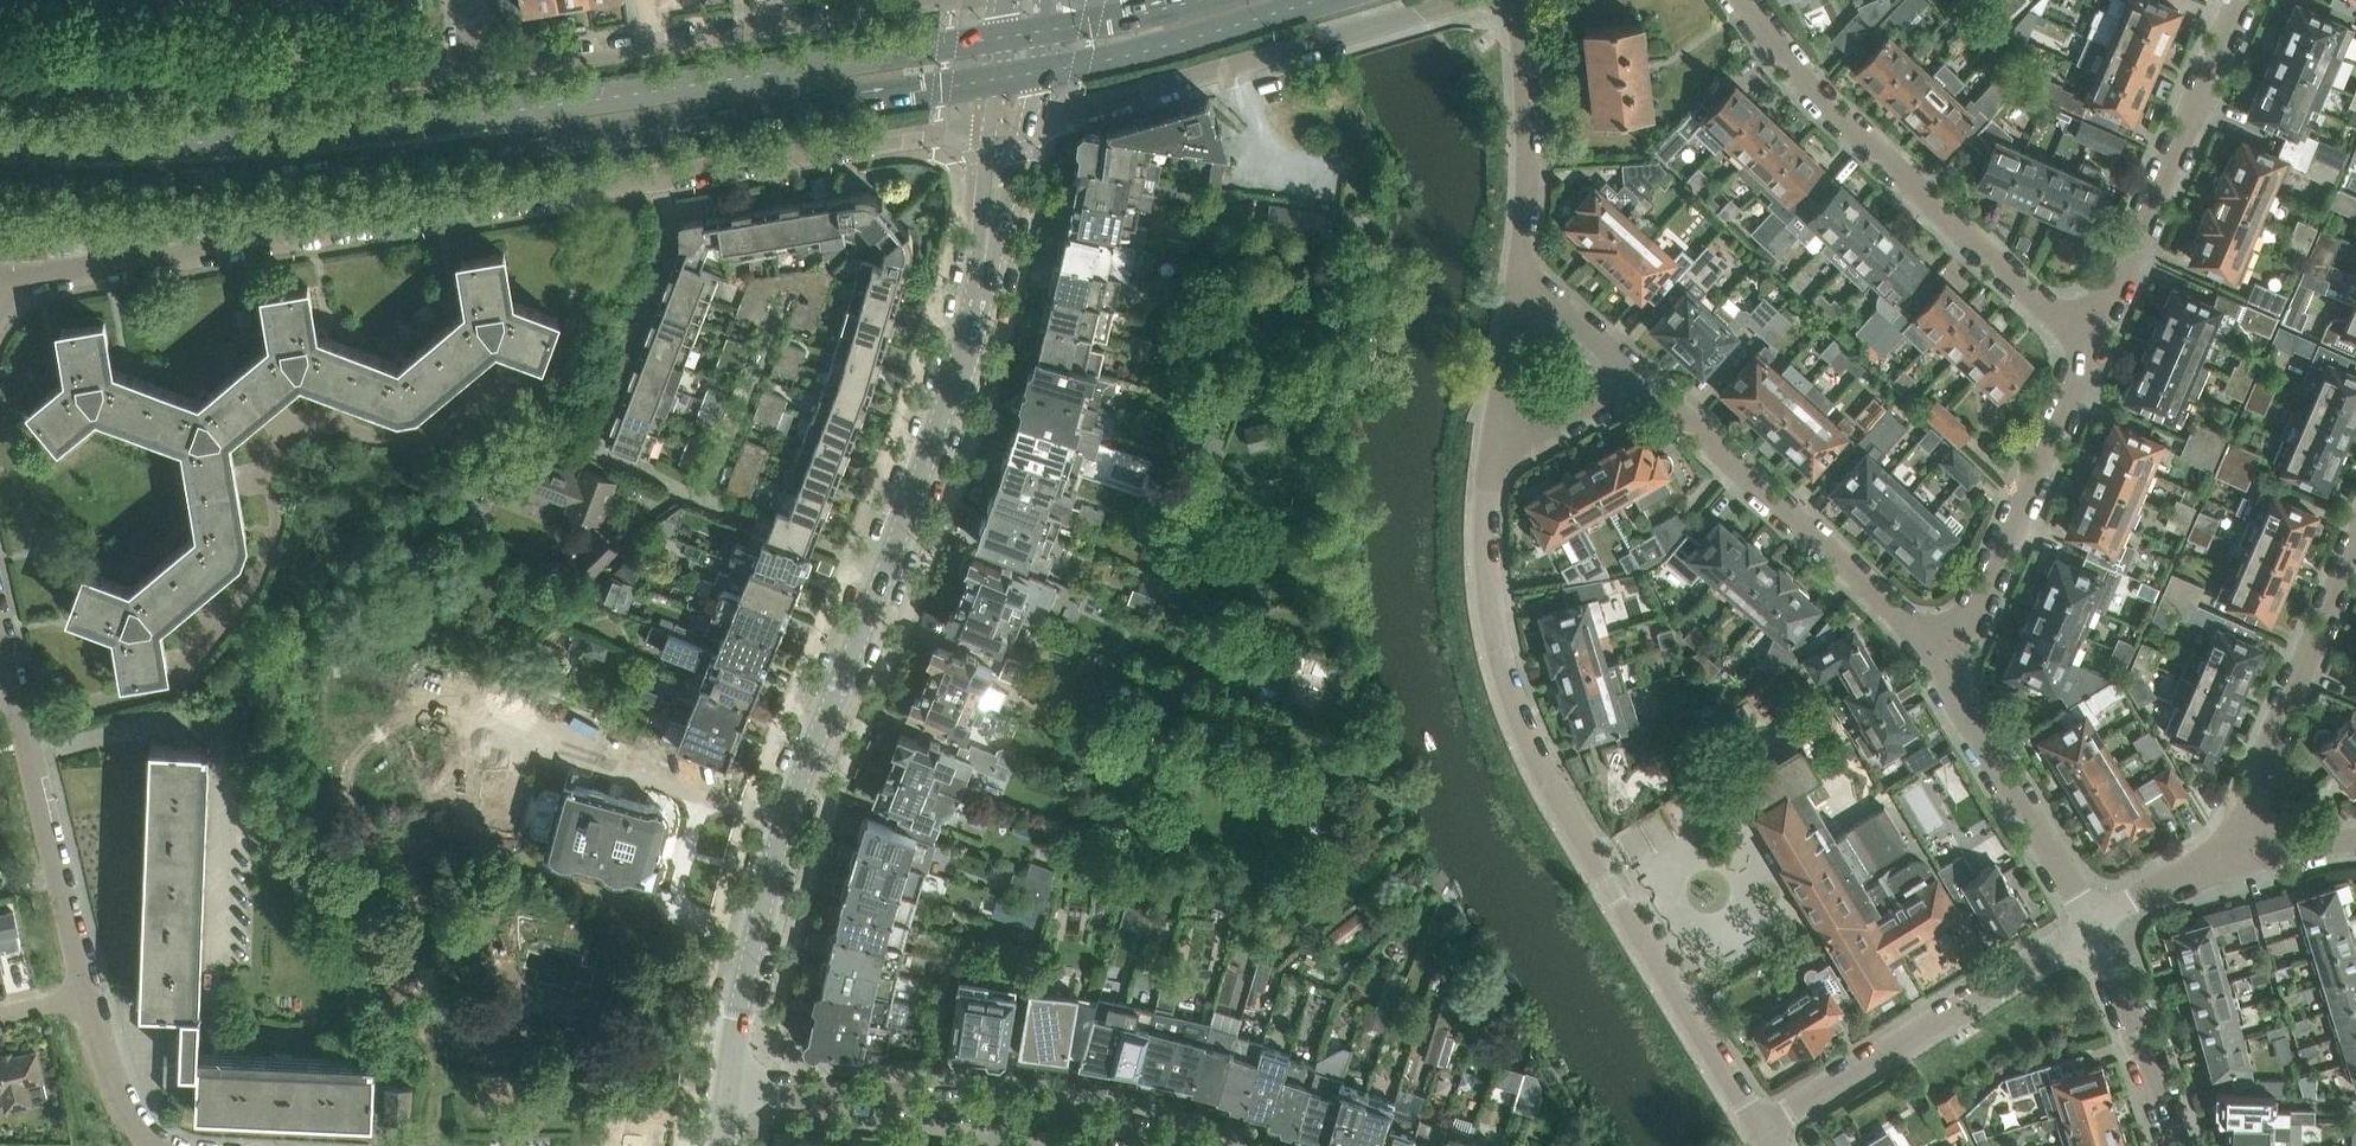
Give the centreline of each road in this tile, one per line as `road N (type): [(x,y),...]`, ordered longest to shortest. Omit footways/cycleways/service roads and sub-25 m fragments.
road 1 (primary): [(1002,37),(383,126),(0,145)]
road 2 (residential): [(0,286),(991,126)]
road 3 (primary): [(0,185),(295,173),(697,125),(997,78)]
road 4 (tertiary): [(983,271),(954,386),(770,863),(725,1084)]
road 5 (residential): [(1762,1129),(1553,785),(1492,621),(1499,431)]
road 6 (residential): [(2090,347),(1832,111),(1741,0)]
road 7 (residential): [(0,95),(220,89),(476,68)]
road 8 (residential): [(1171,1145),(1067,1119),(725,1084)]
road 9 (residential): [(1028,119),(1461,0)]
road 10 (residential): [(908,0),(476,68)]
road 11 (residential): [(1940,651),(1622,368)]
road 12 (residential): [(1762,1129),(2096,923)]
road 13 (residential): [(2090,347),(2241,0)]
road 14 (residential): [(1940,651),(1963,626),(2090,347)]
road 15 (residential): [(2245,848),(2243,812),(2355,546)]
road 16 (residential): [(2096,923),(1954,691),(1940,651)]
road 17 (residential): [(82,989),(10,690)]
road 18 (residential): [(1519,291),(1525,126),(1509,0)]
road 19 (primary): [(1039,72),(1141,52),(1316,0)]
road 20 (residential): [(2174,1145),(2096,923)]
road 21 (residential): [(158,1145),(104,1069),(82,989)]
road 22 (residential): [(2096,923),(2245,848)]
road 23 (tertiary): [(983,271),(1028,119)]
road 24 (tertiary): [(991,126),(983,271)]
road 25 (residential): [(1499,431),(1526,434),(1564,418),(1622,368)]
road 26 (primary): [(1189,0),(1048,29)]
road 27 (residential): [(1499,431),(1519,291)]
road 28 (residential): [(1622,368),(1550,306),(1519,291)]

